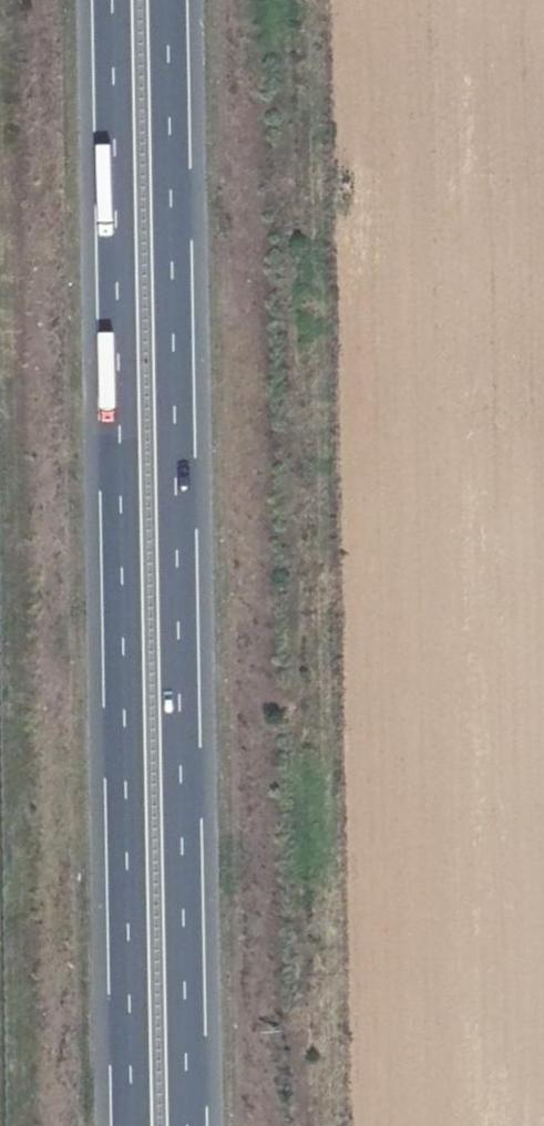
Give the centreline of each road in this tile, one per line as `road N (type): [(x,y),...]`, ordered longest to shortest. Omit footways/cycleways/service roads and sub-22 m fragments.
road 1 (motorway): [(111,0),(132,1125)]
road 2 (motorway): [(188,1125),(168,0)]

